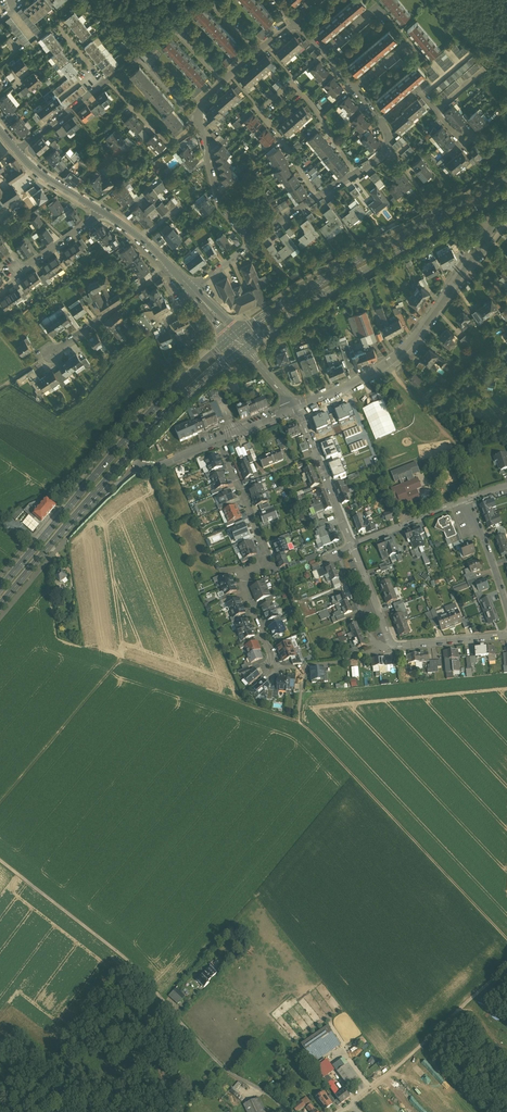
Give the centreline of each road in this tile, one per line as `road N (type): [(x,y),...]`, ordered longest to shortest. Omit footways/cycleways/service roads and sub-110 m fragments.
road 1 (residential): [(355,174),(386,151),(386,130),(294,27),(199,109),(219,204),(252,243)]
road 2 (track): [(506,940),(305,726),(258,708)]
road 3 (primary): [(229,341),(143,420),(0,589)]
road 4 (residential): [(220,440),(269,563),(239,579),(273,667),(329,664)]
road 5 (primary): [(506,180),(238,335)]
road 6 (primary): [(245,348),(337,286),(506,192)]
road 7 (residential): [(487,223),(421,332),(387,367),(297,407)]
road 8 (residential): [(317,196),(259,110),(293,82),(355,174)]
road 9 (track): [(168,1005),(123,955),(0,860)]
road 10 (residential): [(352,546),(398,647),(506,635)]
road 11 (primary): [(92,496),(165,416),(245,348)]
road 12 (unclassified): [(349,1104),(506,965)]
road 13 (residential): [(286,1111),(232,1074),(168,1005)]
road 14 (residential): [(170,268),(49,356)]
road 15 (residential): [(297,407),(352,546)]
road 16 (primary): [(0,605),(92,496)]
road 17 (track): [(91,0),(127,39),(153,38),(193,0)]
road 18 (residential): [(468,500),(352,546)]

